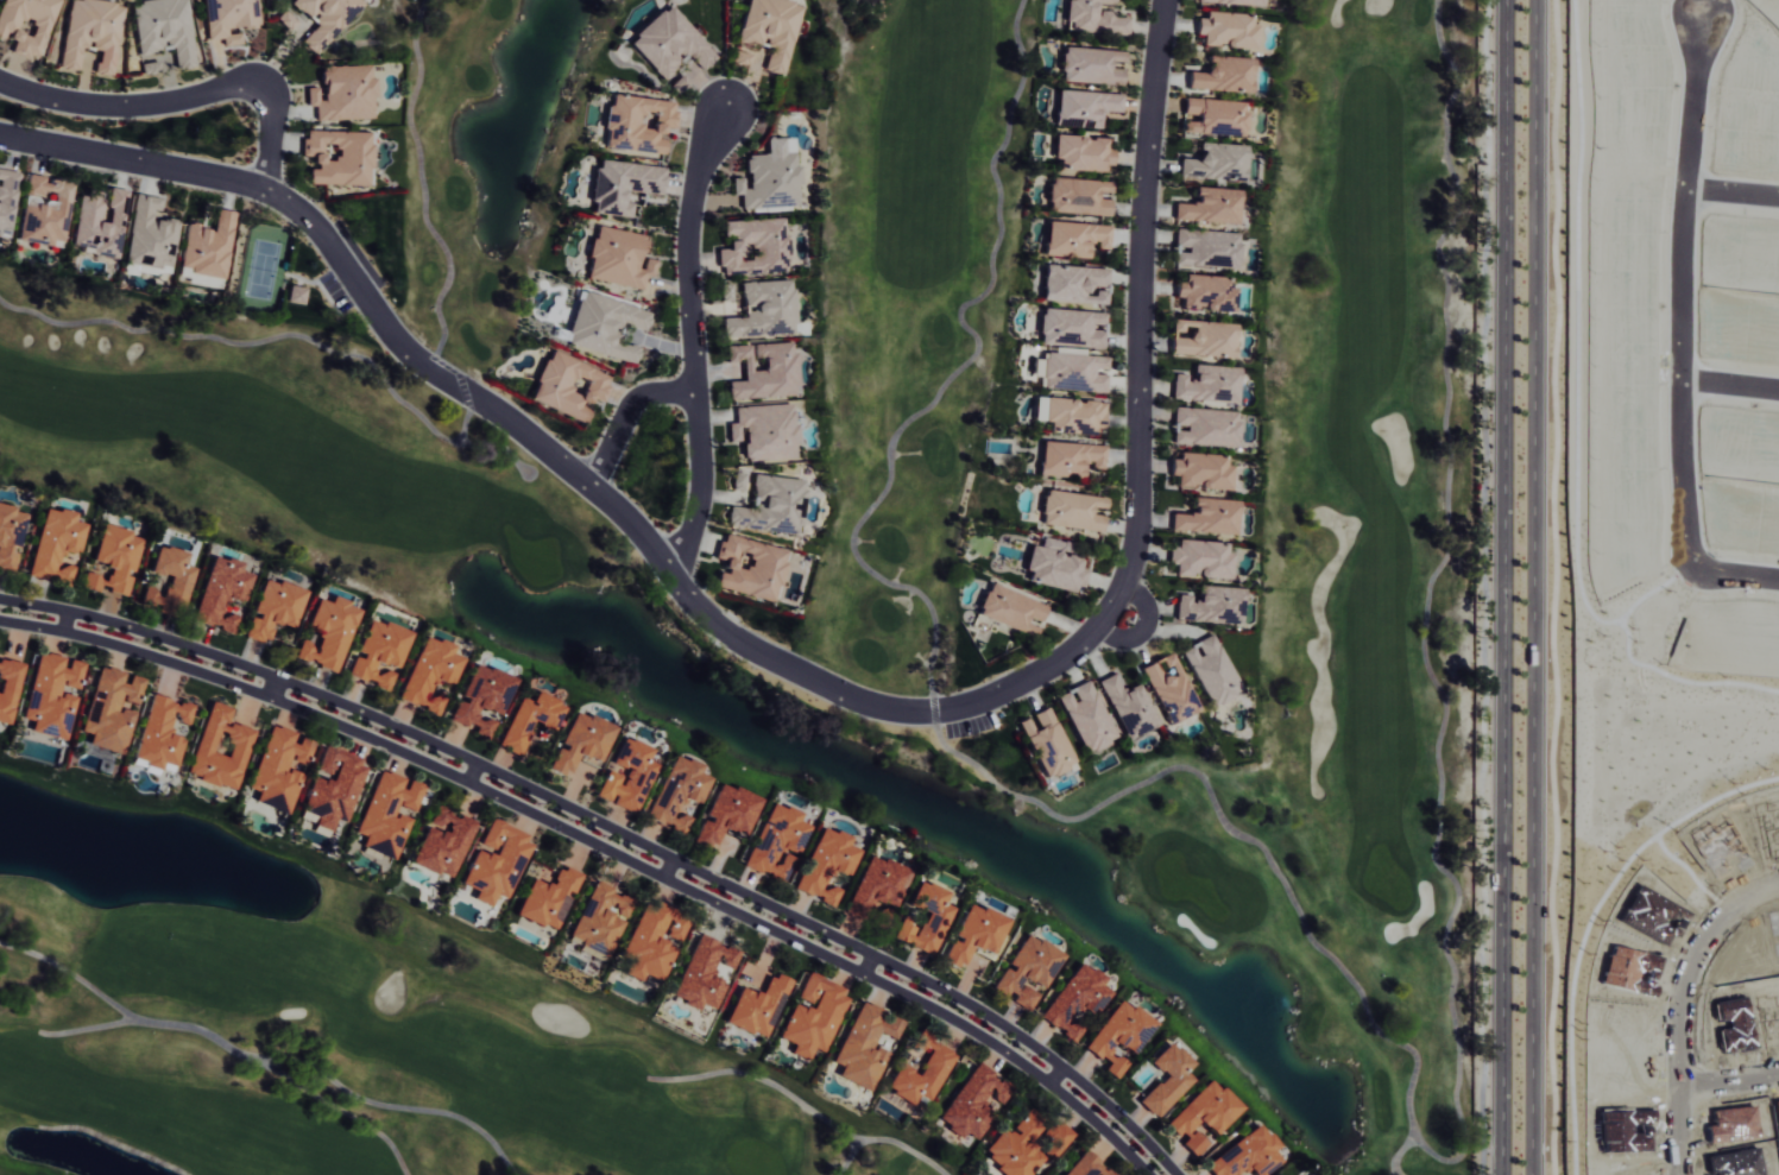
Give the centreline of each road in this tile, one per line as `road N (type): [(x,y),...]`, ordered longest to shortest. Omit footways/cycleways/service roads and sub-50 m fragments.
road 1 (residential): [(0,136),(264,188),(318,230),(414,358),(593,485),(740,642),(866,705),(935,712),(1020,686),(1068,657),(1125,589),(1140,519),(1146,183),(1166,0)]
road 2 (residential): [(1177,1174),(1062,1068),(959,999),(417,735),(189,646),(0,598)]
road 3 (residential): [(0,620),(183,668),(469,783),(951,1019),(1049,1085),(1149,1174)]
road 4 (tertiary): [(1535,1174),(1541,0)]
road 5 (tertiary): [(1507,0),(1503,1174)]
road 6 (residential): [(1778,583),(1699,568),(1686,536),(1680,280),(1705,19)]
road 7 (residential): [(669,569),(687,547),(701,504),(692,213),(724,112)]
road 8 (residential): [(0,84),(106,108),(261,86),(275,114),(264,188)]
road 9 (residential): [(1689,1174),(1691,998),(1724,926),(1778,889)]
road 10 (residential): [(698,394),(642,397),(593,485)]

